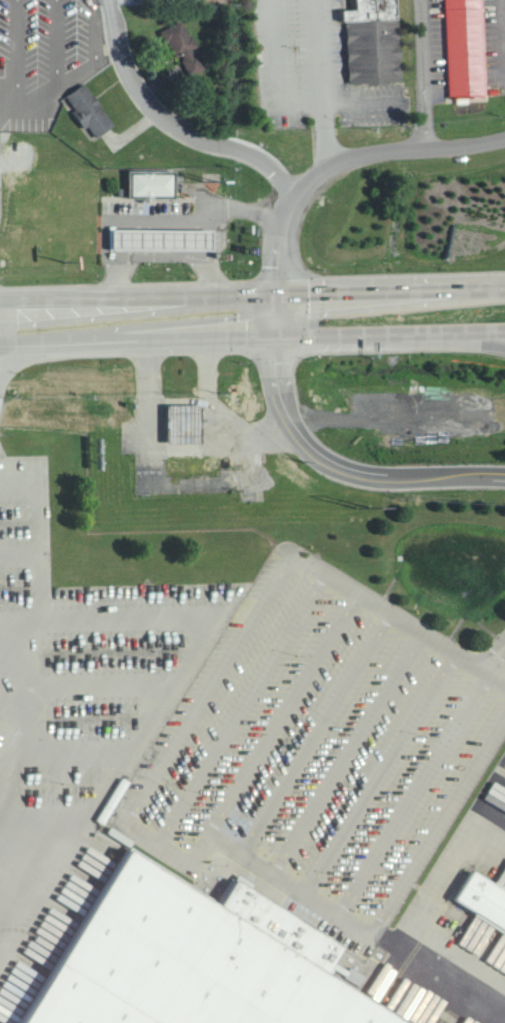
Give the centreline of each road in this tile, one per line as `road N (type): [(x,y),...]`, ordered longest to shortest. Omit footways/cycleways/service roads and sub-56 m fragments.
road 1 (primary): [(504,288),(0,300)]
road 2 (primary): [(0,344),(504,334)]
road 3 (residential): [(504,477),(364,473),(333,464),(307,443),(278,379),(278,290)]
road 4 (residential): [(278,290),(285,228),(321,175),(379,154),(504,140)]
road 5 (residential): [(302,193),(262,160),(163,119),(127,75),(116,15)]
road 6 (motorway): [(365,337),(401,347),(504,349)]

